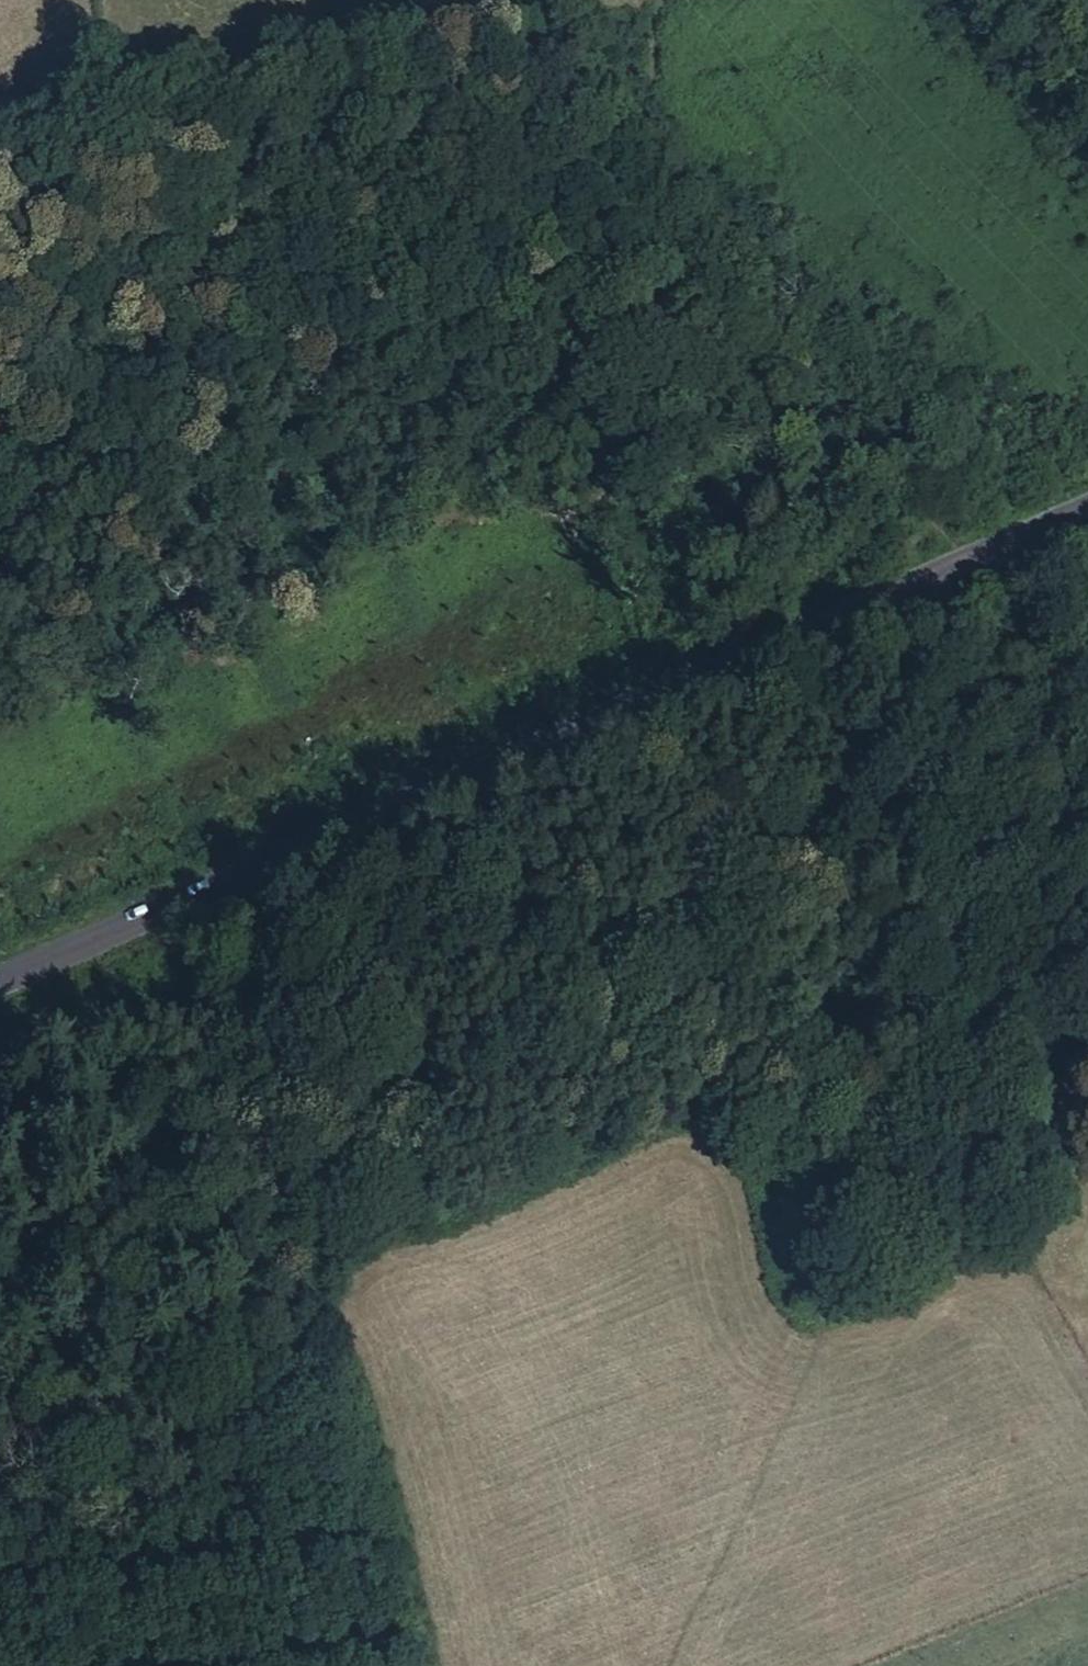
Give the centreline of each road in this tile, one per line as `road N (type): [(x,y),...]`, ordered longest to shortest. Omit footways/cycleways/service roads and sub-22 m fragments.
road 1 (tertiary): [(0,987),(1087,507)]
road 2 (track): [(811,1297),(676,1665)]

